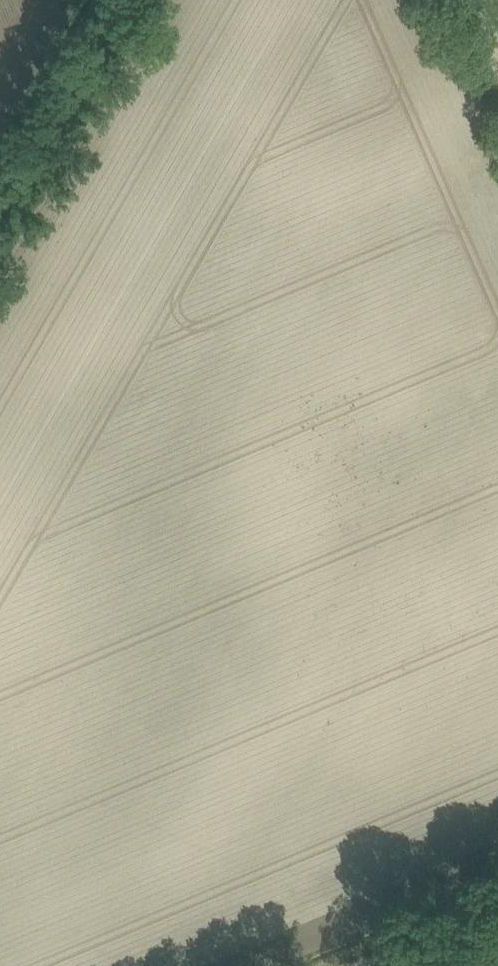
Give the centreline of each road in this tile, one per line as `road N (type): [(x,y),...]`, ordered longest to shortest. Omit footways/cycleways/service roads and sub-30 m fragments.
road 1 (track): [(0,208),(122,0)]

